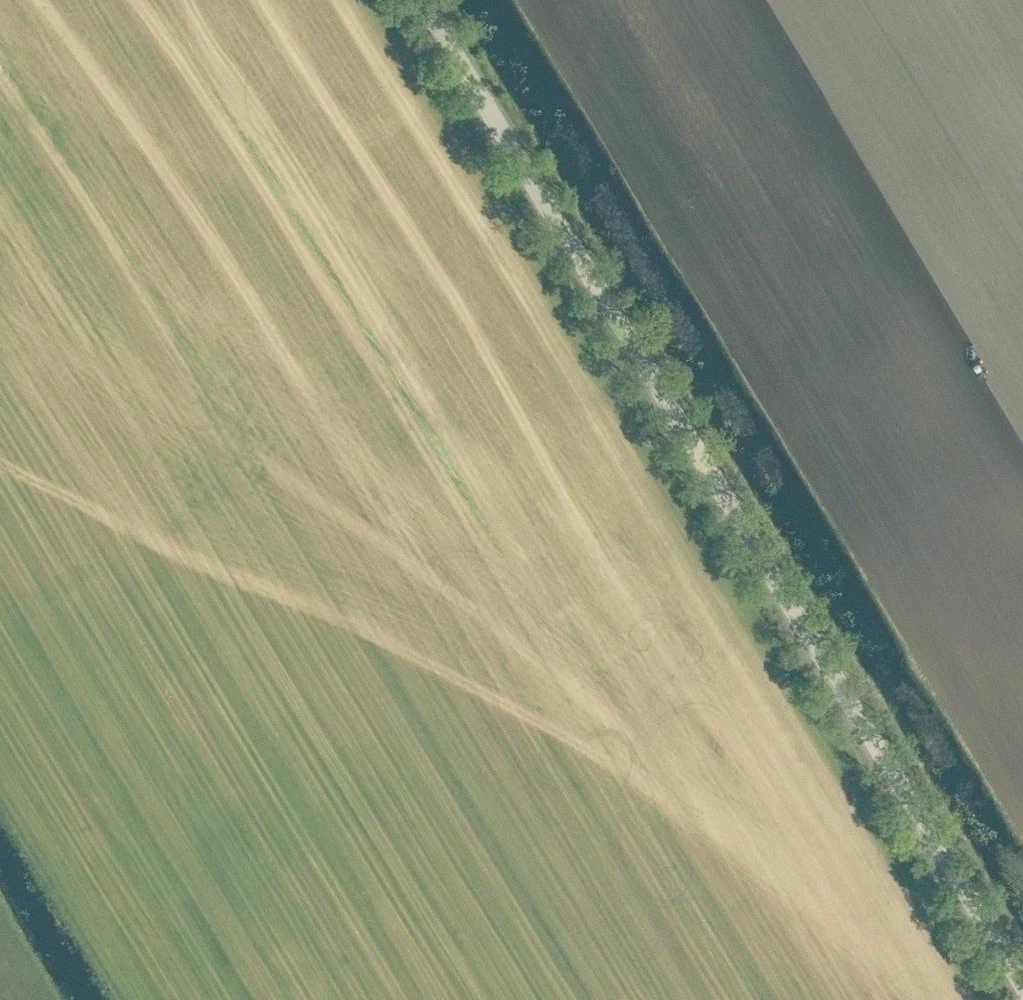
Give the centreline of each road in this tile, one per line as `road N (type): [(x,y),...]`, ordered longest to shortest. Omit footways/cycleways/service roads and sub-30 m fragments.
road 1 (tertiary): [(1022,986),(414,0)]

